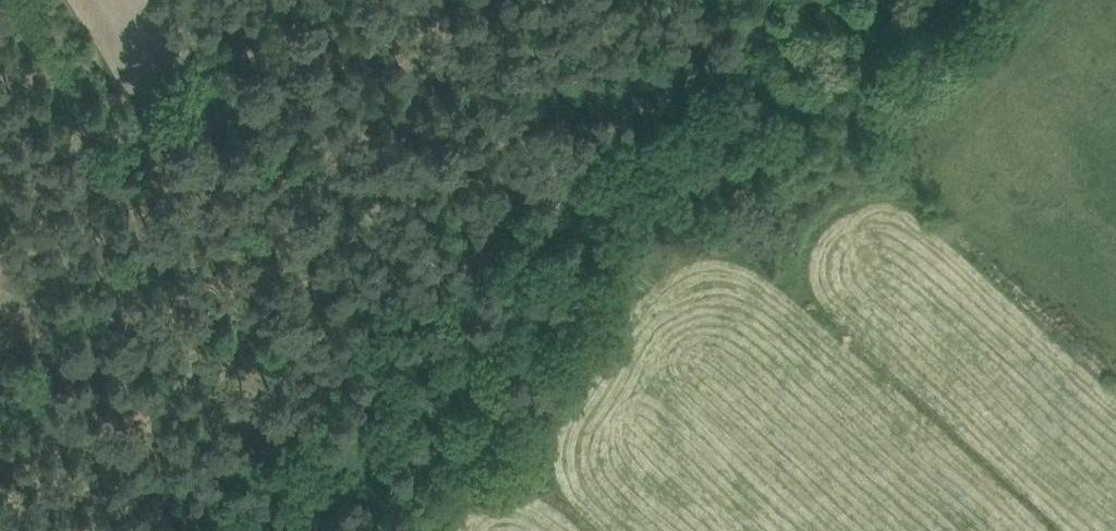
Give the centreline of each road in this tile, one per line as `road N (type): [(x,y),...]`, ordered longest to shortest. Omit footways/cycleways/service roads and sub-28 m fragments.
road 1 (track): [(241,530),(279,489),(327,392),(380,325),(567,167),(811,0)]
road 2 (track): [(740,51),(688,163),(613,217),(475,408),(368,530)]

